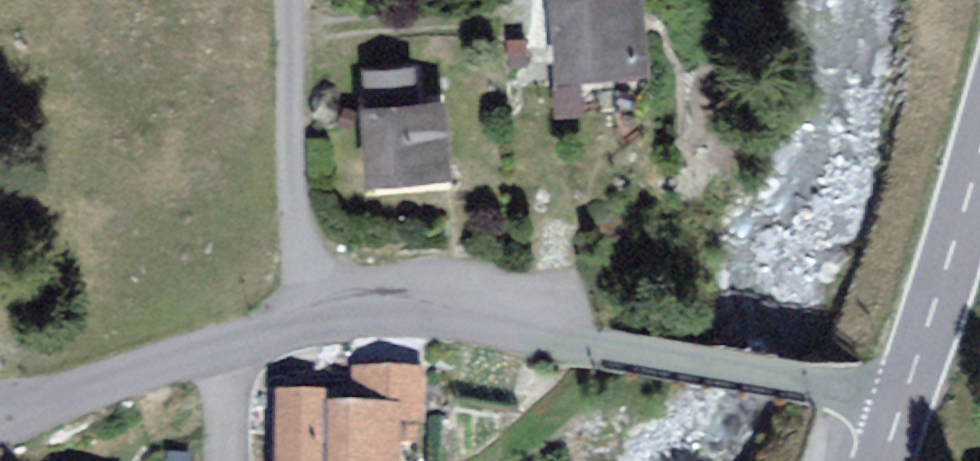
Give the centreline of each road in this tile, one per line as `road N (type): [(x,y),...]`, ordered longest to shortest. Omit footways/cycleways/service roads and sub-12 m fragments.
road 1 (unclassified): [(897,391),(566,337),(315,323)]
road 2 (residential): [(315,323),(292,152),(290,0)]
road 3 (unclassified): [(315,323),(40,418)]
road 4 (tertiary): [(979,135),(897,391)]

